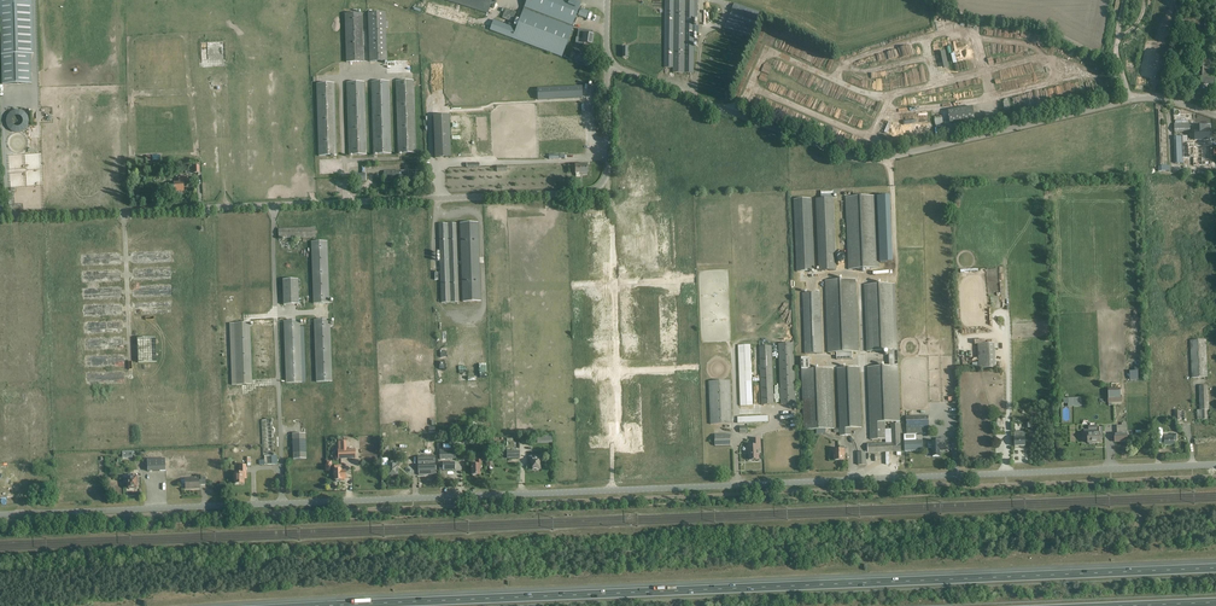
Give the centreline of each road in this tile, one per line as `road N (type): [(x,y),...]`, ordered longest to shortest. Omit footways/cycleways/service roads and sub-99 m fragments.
road 1 (unclassified): [(0,516),(1215,465)]
road 2 (motorway): [(1215,567),(303,605)]
road 3 (unclassified): [(0,216),(587,193),(604,182),(608,166),(607,63)]
road 4 (unclassified): [(734,114),(864,161),(1138,99)]
road 5 (unclassified): [(734,114),(772,52),(886,96),(1079,46)]
road 6 (unclassified): [(1079,46),(1043,28),(964,16),(941,0)]
road 7 (unclassified): [(607,63),(734,114)]

